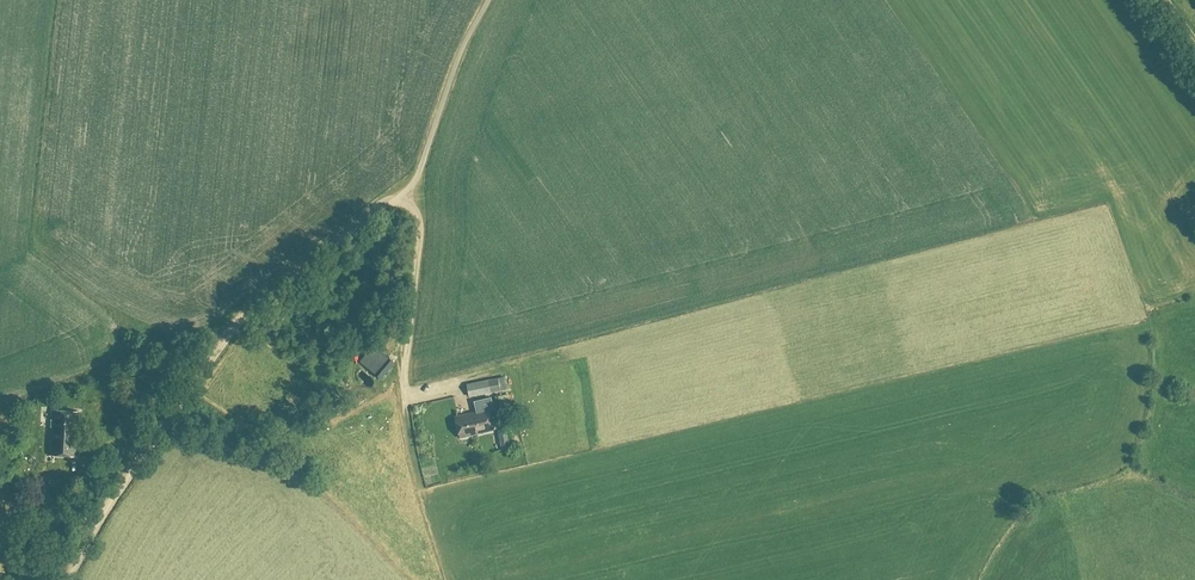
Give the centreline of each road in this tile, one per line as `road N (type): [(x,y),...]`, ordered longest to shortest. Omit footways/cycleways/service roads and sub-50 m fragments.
road 1 (track): [(64,579),(105,505),(252,301),(386,198),(417,212),(408,397),(458,388)]

